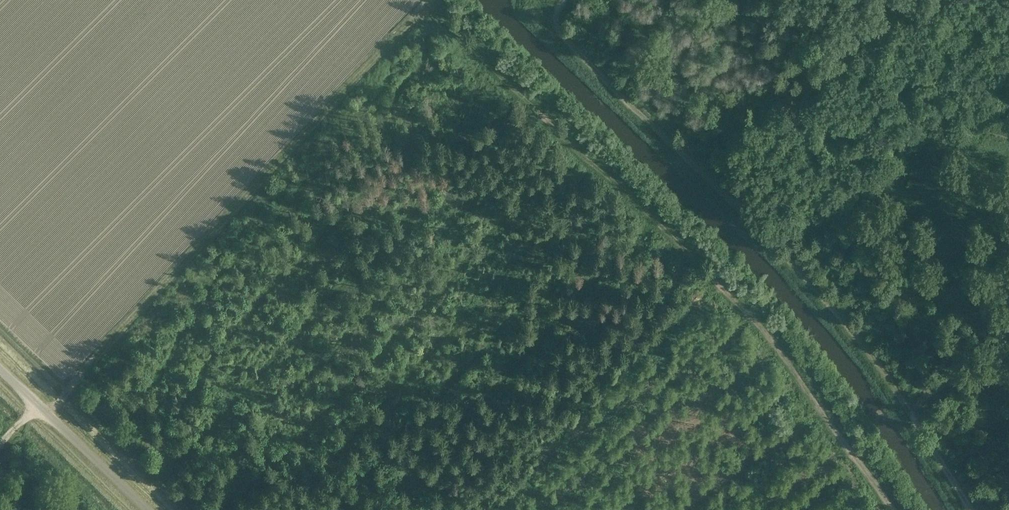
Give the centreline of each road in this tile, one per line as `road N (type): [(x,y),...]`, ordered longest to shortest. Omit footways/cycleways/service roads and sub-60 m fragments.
road 1 (track): [(50,415),(408,31),(432,18)]
road 2 (unclassified): [(148,509),(0,368)]

